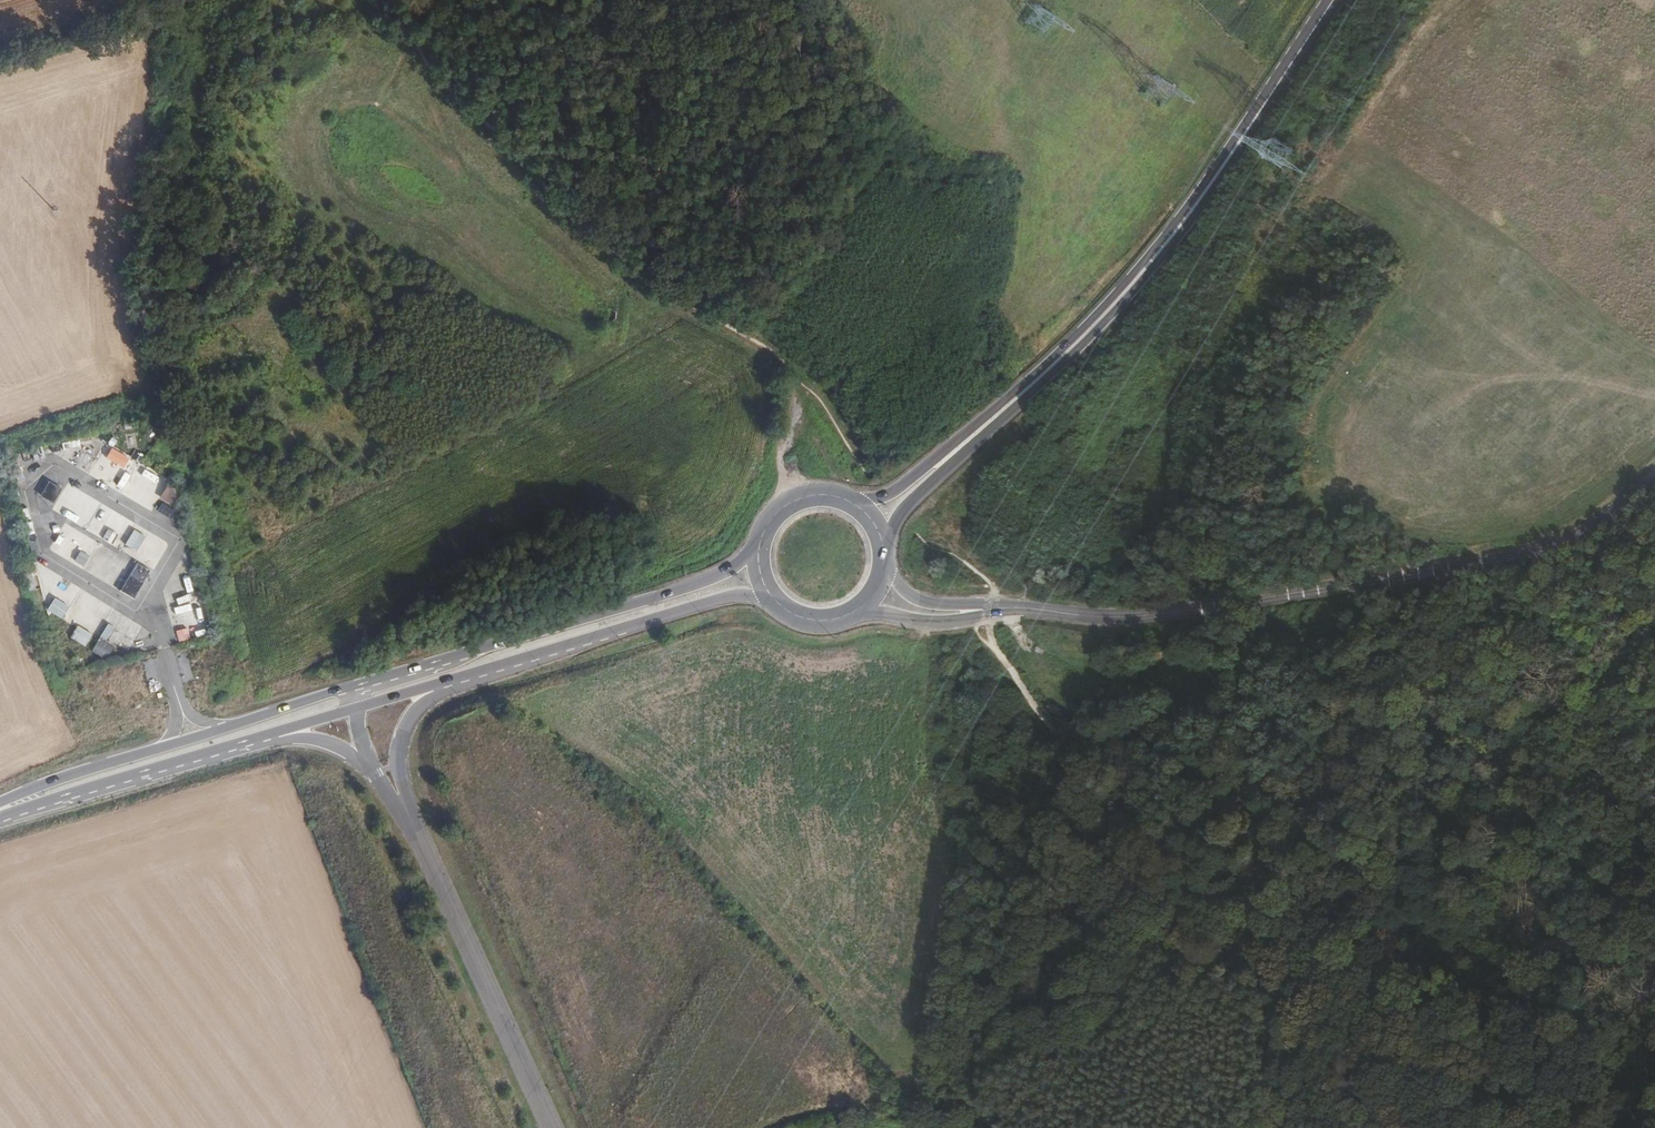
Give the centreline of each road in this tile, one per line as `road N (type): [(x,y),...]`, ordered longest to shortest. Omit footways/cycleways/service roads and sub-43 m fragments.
road 1 (track): [(1608,1127),(1575,1082),(1529,1060),(1265,1004),(1231,988),(1169,956),(1073,859),(992,820),(969,797),(951,742),(967,666),(991,641),(990,609)]
road 2 (unclassified): [(990,609),(1100,614),(1380,582),(1585,534),(1654,473)]
road 3 (primary): [(887,548),(914,498),(1069,357),(1157,262),(1224,175),(1282,77)]
road 4 (primary): [(1282,77),(1169,230),(1079,333),(919,472),(861,504)]
road 5 (primary): [(433,664),(42,785),(0,806)]
road 6 (primary): [(356,707),(764,595)]
road 7 (primary): [(0,816),(356,707)]
road 8 (primary): [(753,555),(676,590),(433,664)]
road 9 (primary): [(861,504),(828,491),(793,497),(765,520),(753,555)]
road 10 (unclassified): [(865,609),(916,621),(990,609)]

